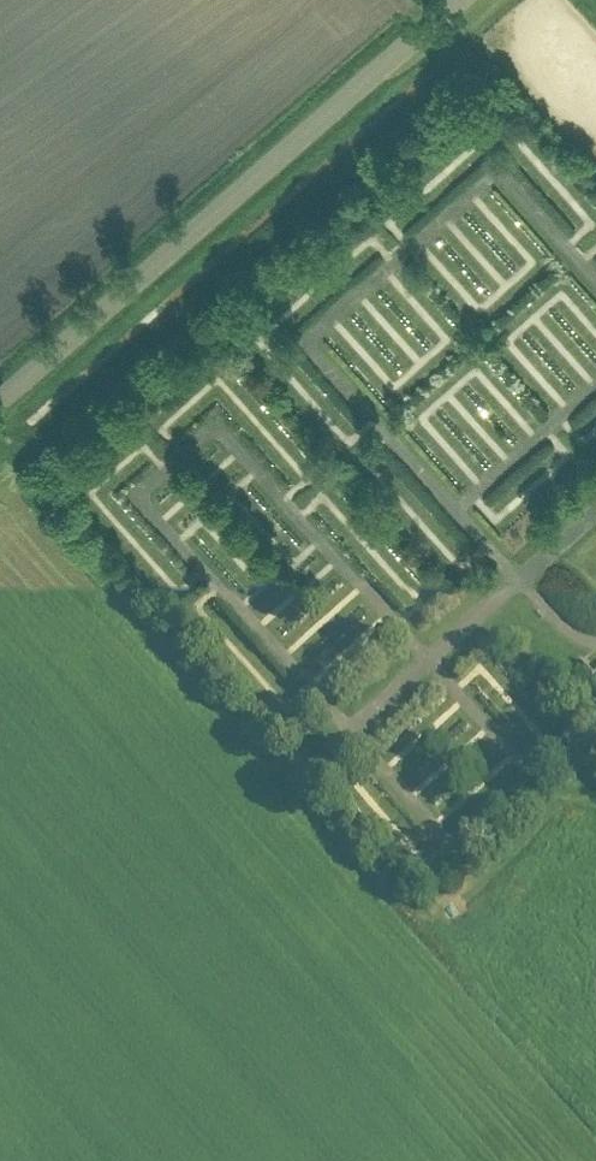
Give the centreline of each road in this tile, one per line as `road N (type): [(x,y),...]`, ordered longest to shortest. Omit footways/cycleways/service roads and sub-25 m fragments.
road 1 (unclassified): [(0,404),(464,0)]

